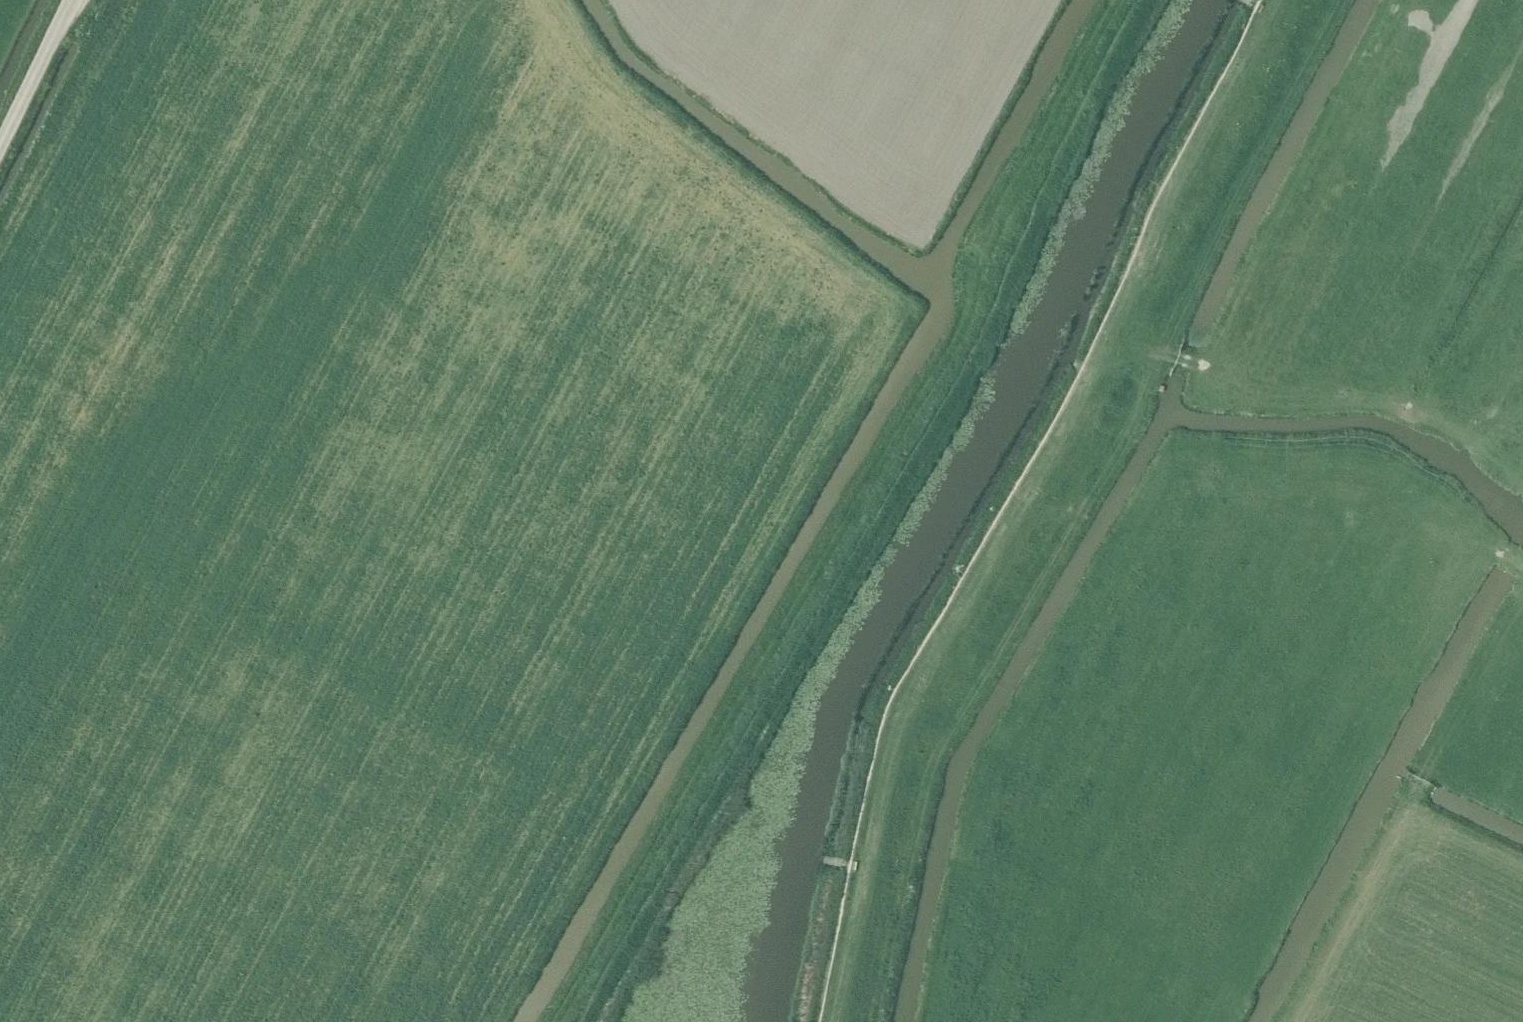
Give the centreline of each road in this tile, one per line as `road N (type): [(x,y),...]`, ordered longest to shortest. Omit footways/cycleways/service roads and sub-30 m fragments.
road 1 (tertiary): [(0,143),(72,0)]

